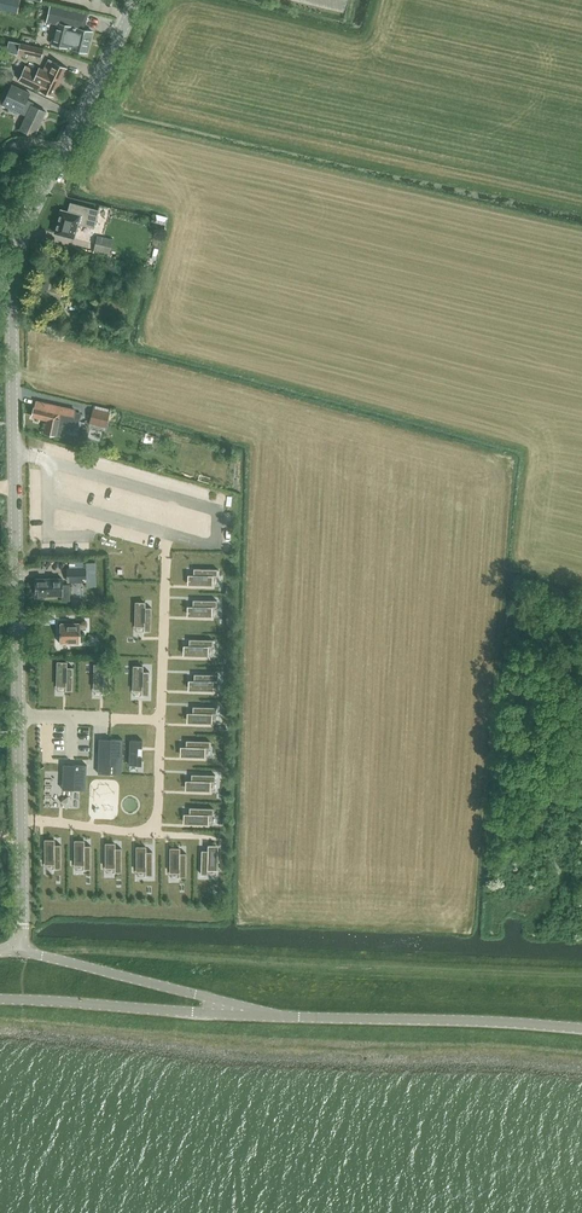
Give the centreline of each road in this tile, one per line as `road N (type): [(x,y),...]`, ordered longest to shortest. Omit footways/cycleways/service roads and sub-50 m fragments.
road 1 (tertiary): [(20,950),(13,280),(25,232),(135,0)]
road 2 (tertiary): [(256,1014),(581,1025)]
road 3 (tertiary): [(0,996),(256,1014)]
road 4 (tertiary): [(256,1014),(203,993),(20,950)]

